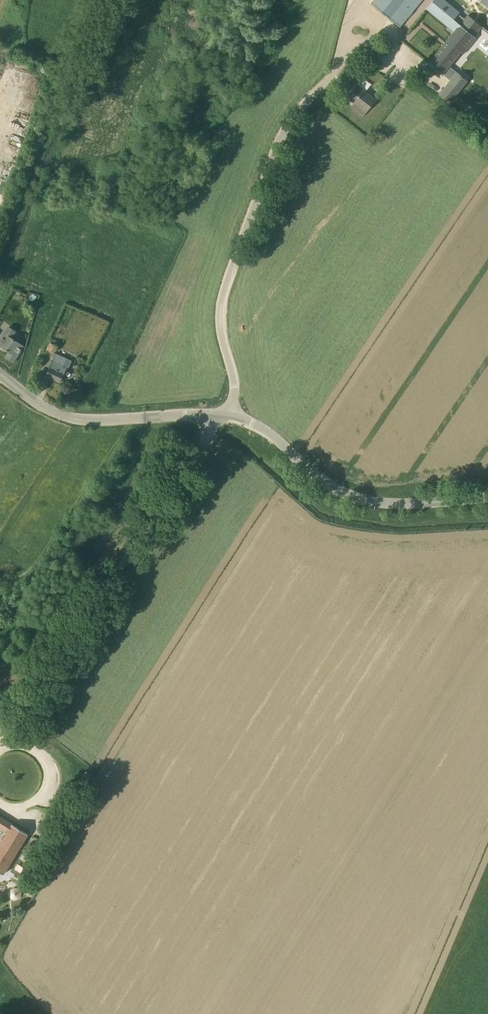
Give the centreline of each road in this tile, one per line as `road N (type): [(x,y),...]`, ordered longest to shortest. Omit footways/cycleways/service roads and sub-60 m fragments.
road 1 (unclassified): [(231,415),(233,378),(219,315),(226,288),(284,133),(335,72)]
road 2 (unclassified): [(487,499),(412,504),(350,496),(231,415)]
road 3 (track): [(79,0),(64,67),(0,253)]
road 4 (unclassified): [(231,415),(83,420),(34,403),(0,375)]

